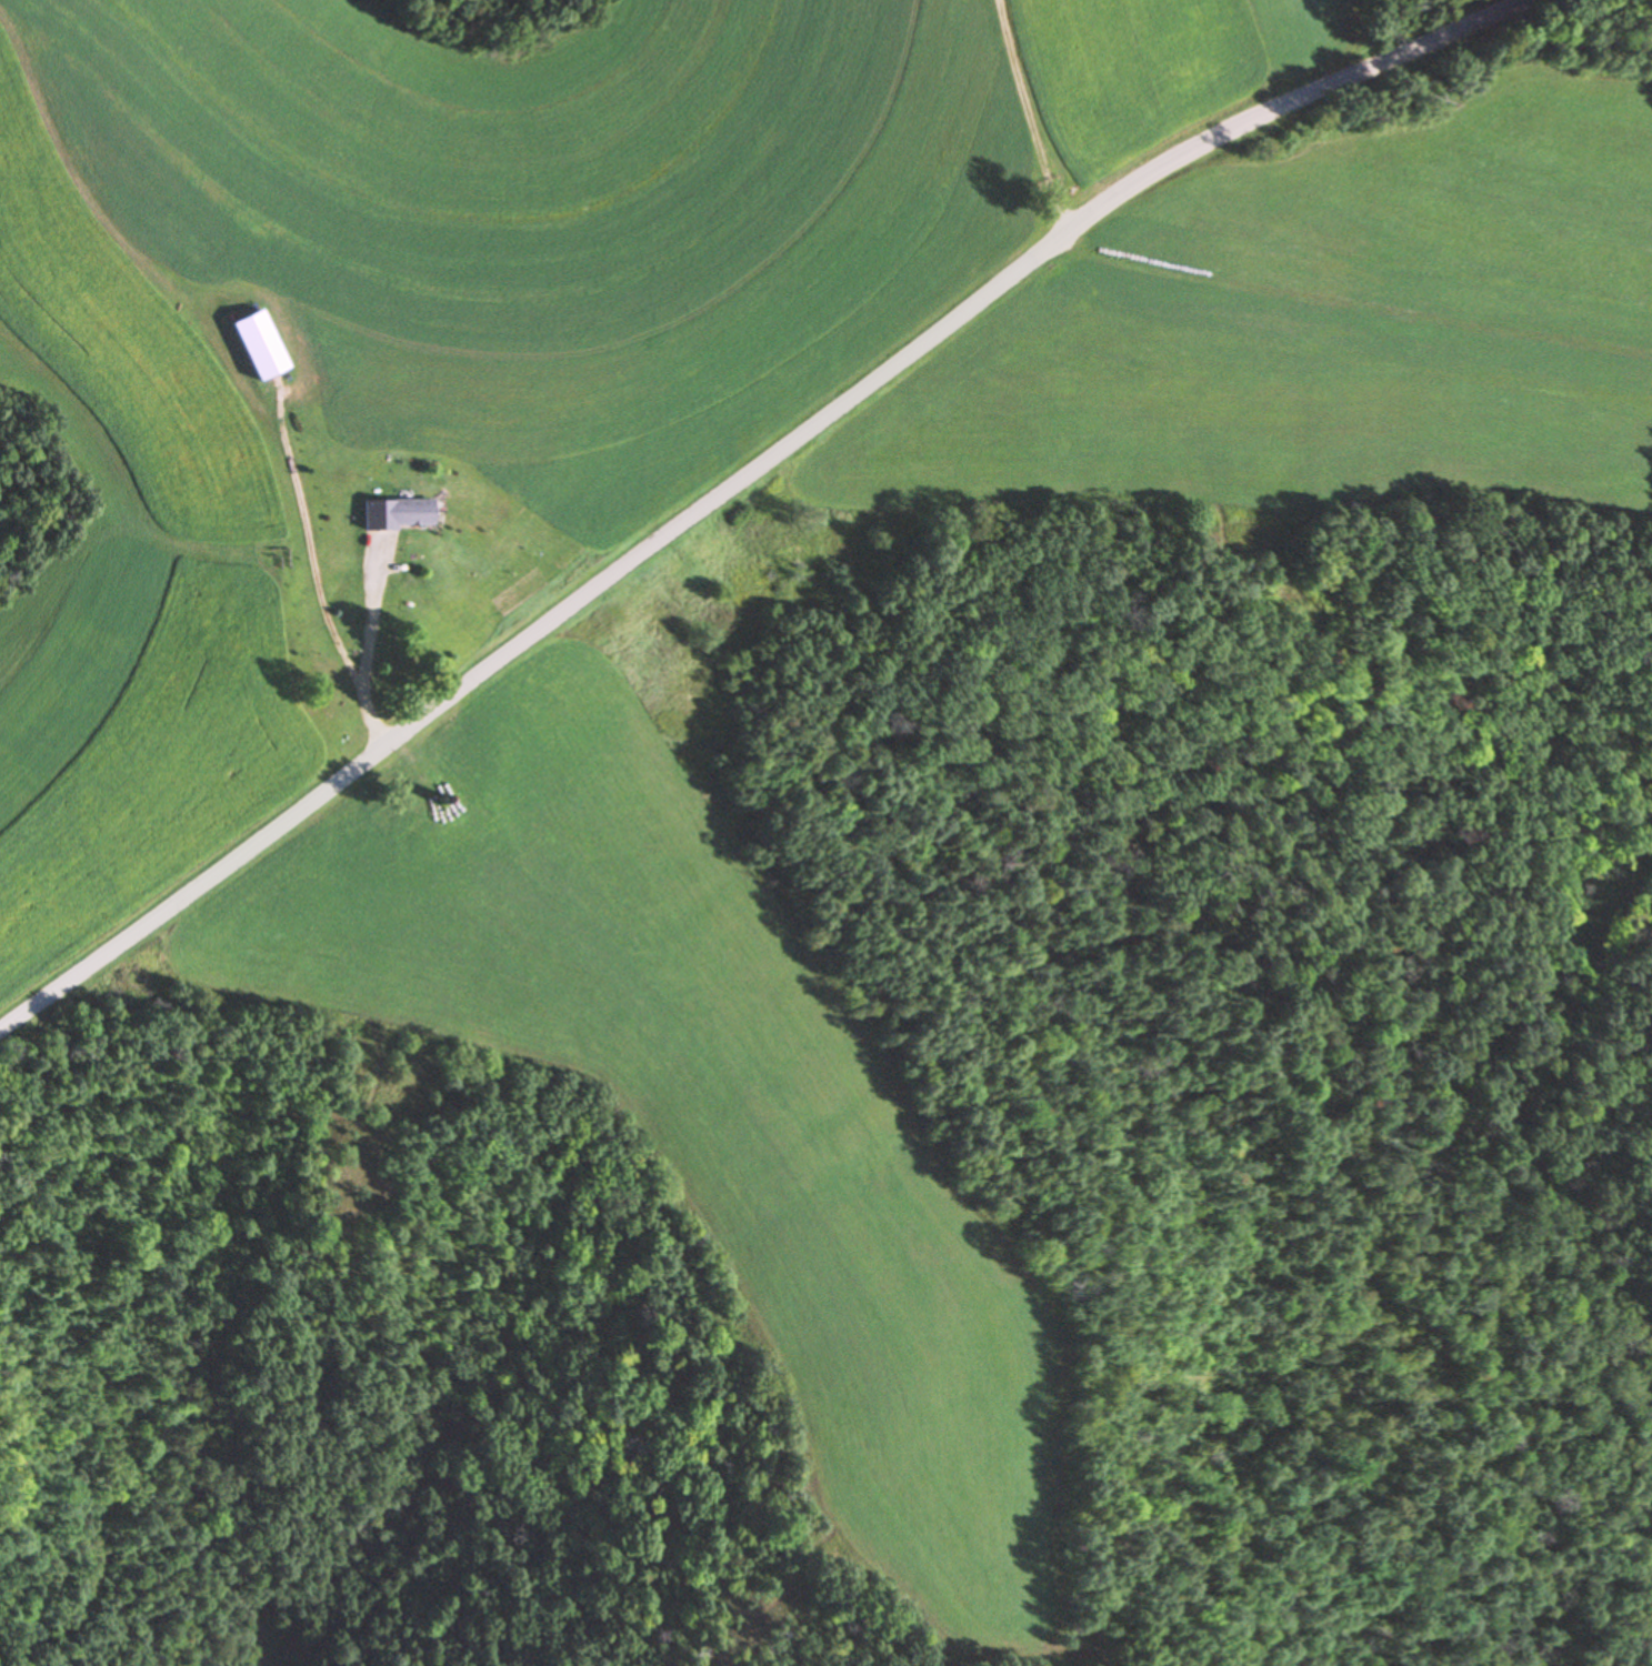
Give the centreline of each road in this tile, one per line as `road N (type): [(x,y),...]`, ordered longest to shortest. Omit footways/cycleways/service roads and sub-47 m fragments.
road 1 (residential): [(0,1038),(1145,179),(1543,0)]

